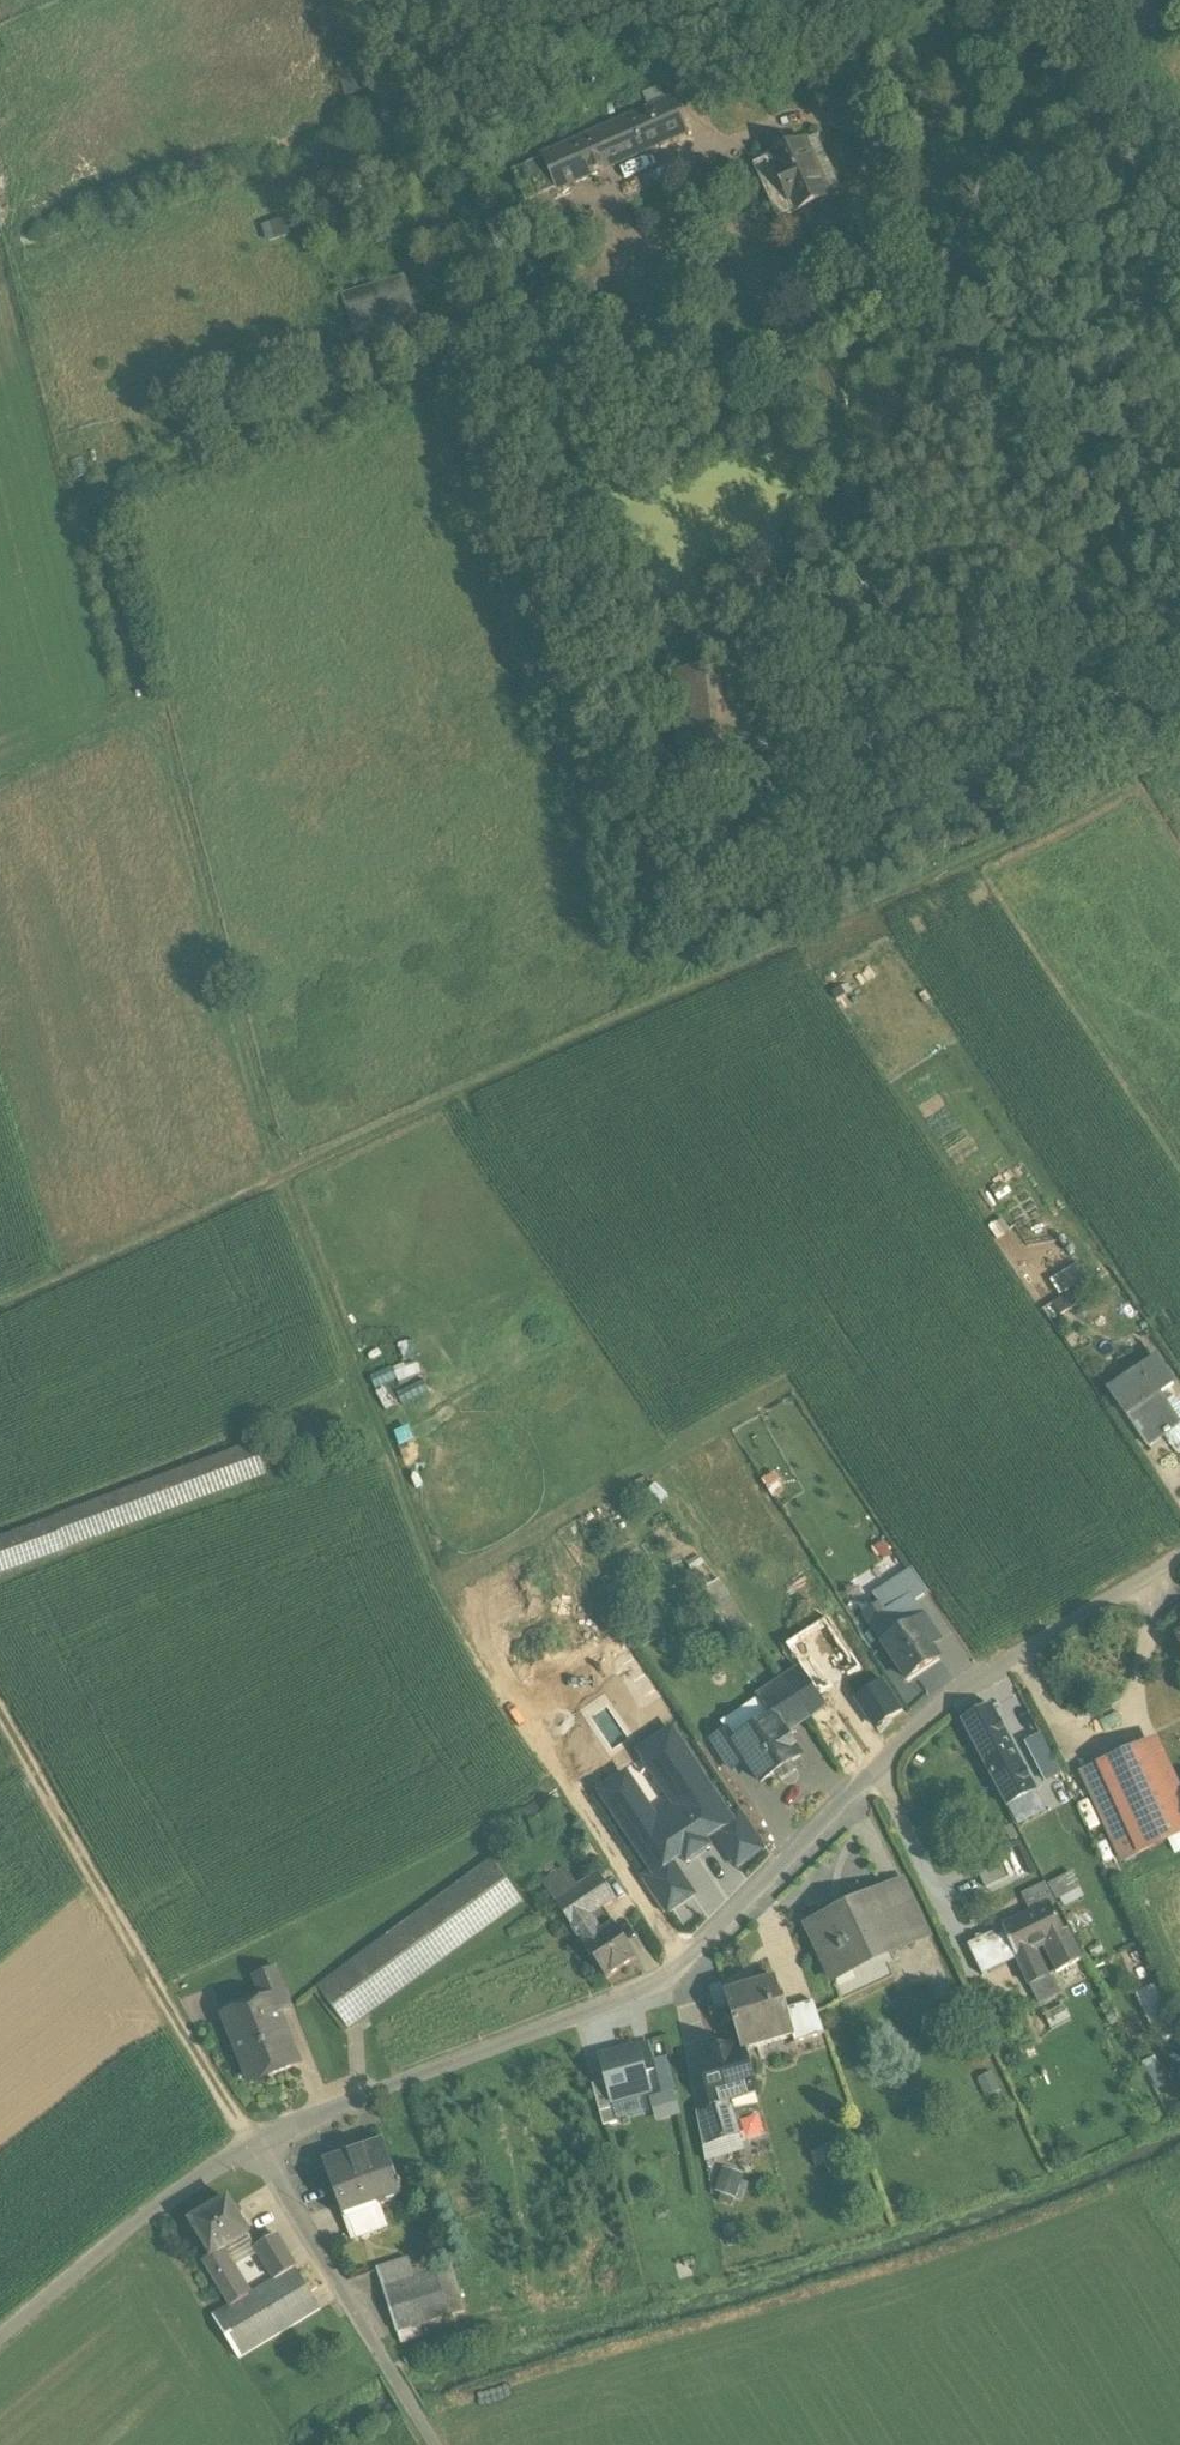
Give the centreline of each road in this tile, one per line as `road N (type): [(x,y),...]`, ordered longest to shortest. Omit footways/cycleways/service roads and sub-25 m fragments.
road 1 (track): [(282,1183),(269,1111),(151,716),(92,463),(473,334),(569,288)]
road 2 (residential): [(257,2149),(692,1970),(752,1896),(962,1692),(1179,1564)]
road 3 (track): [(1179,749),(1066,823),(710,994),(282,1183)]
road 4 (track): [(282,1183),(443,1589),(569,1787)]
road 5 (track): [(0,1710),(257,2149)]
road 6 (track): [(635,255),(608,191),(775,123),(817,119),(847,126),(872,144),(869,151)]
road 7 (track): [(869,151),(846,197),(822,217),(770,229),(706,226),(569,288)]
road 8 (residential): [(435,2444),(257,2149)]
road 9 (track): [(1179,24),(1010,81),(872,144)]
road 10 (residential): [(0,2341),(161,2205),(257,2149)]
road 11 (track): [(0,1321),(282,1183)]
road 12 (track): [(151,716),(0,785)]

